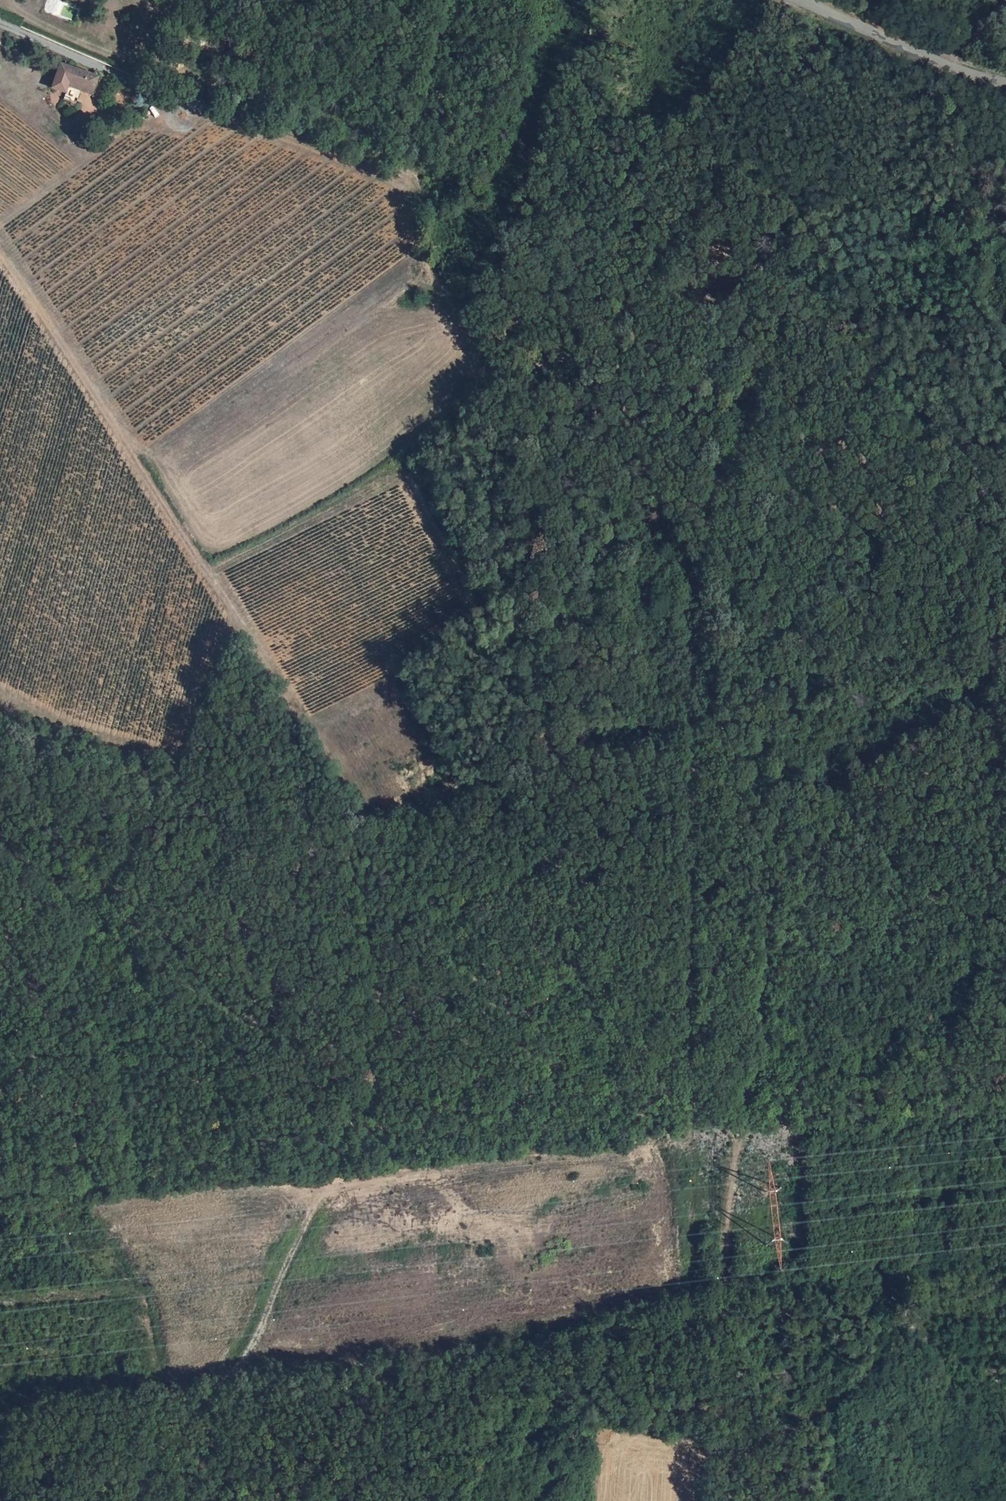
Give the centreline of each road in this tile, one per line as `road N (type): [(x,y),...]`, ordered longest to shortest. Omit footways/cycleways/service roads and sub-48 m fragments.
road 1 (track): [(0,255),(293,707),(369,802)]
road 2 (unclassified): [(1005,82),(804,0)]

